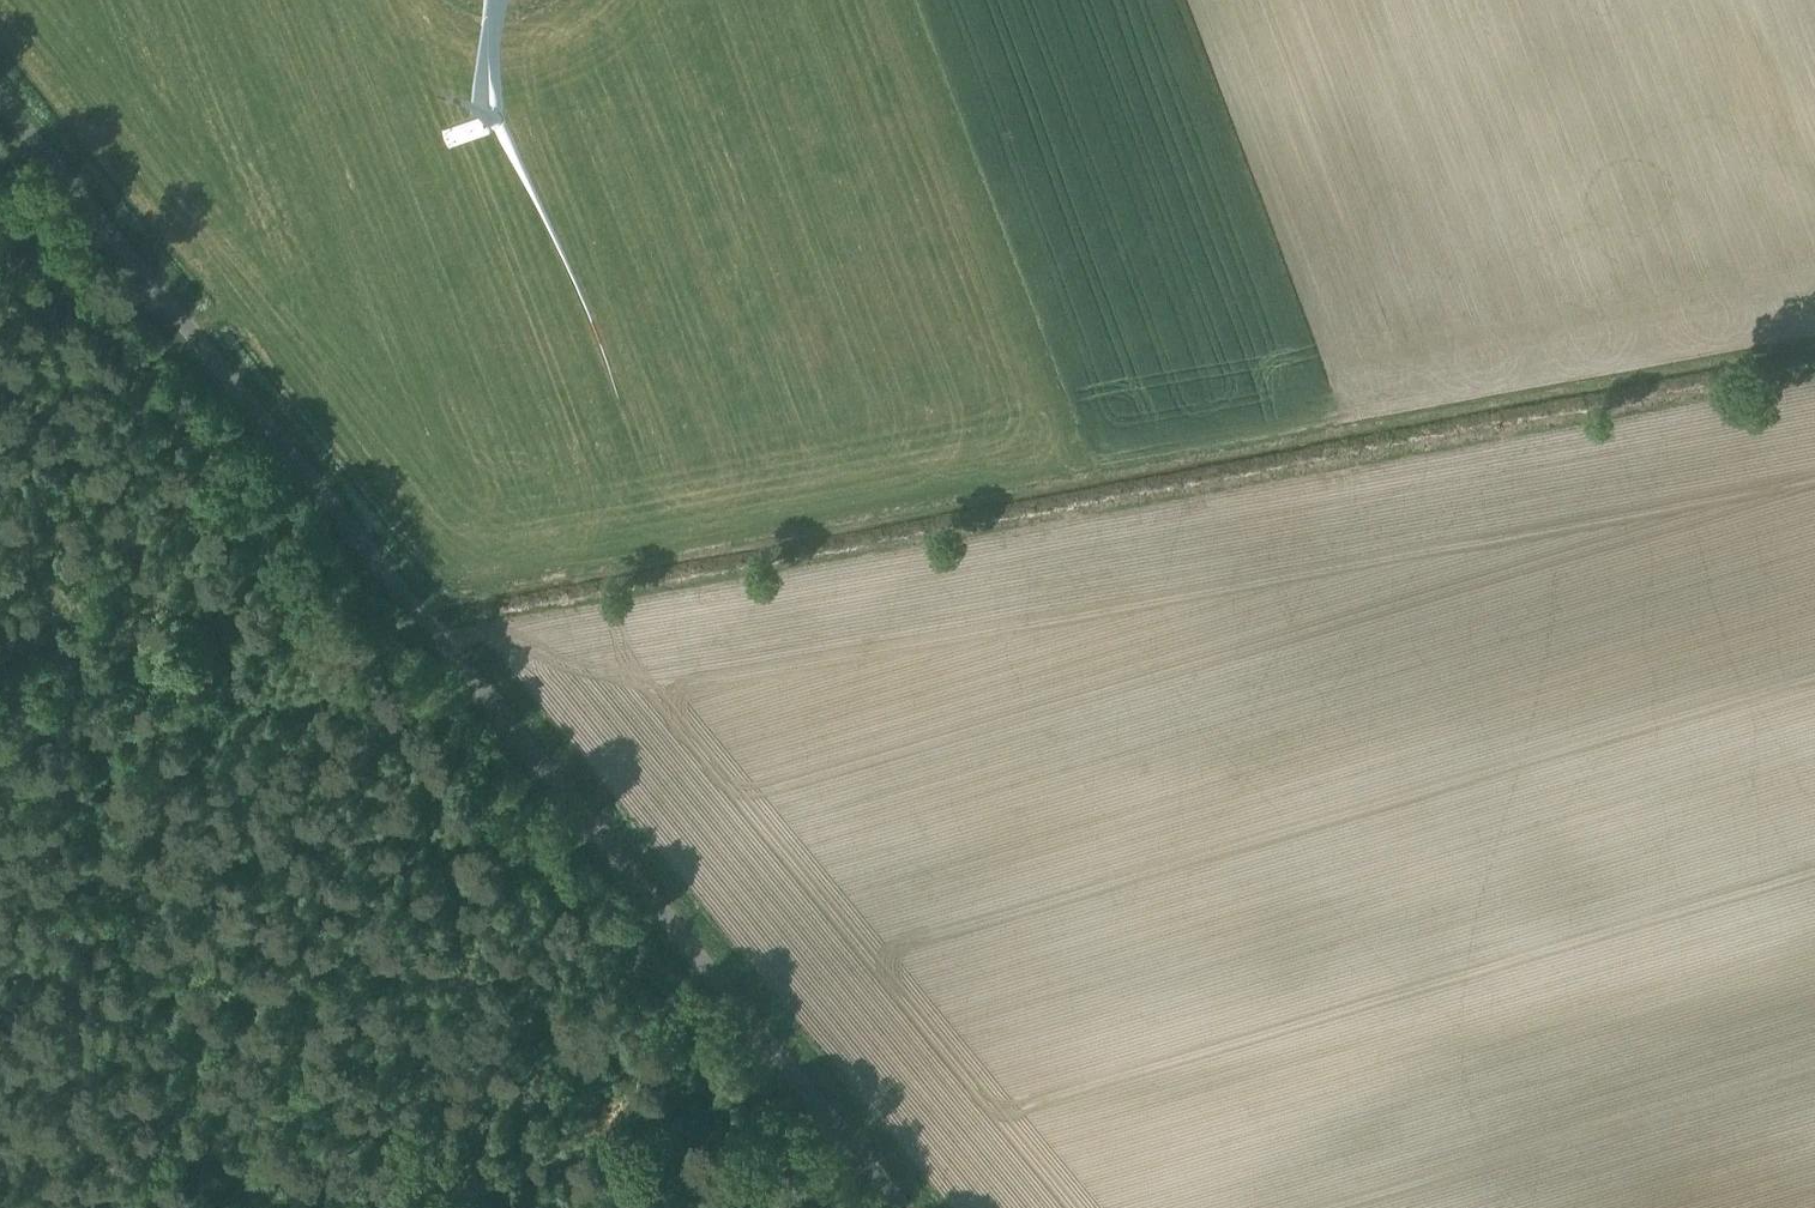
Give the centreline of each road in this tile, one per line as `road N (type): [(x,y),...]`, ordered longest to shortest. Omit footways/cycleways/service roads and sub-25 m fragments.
road 1 (unclassified): [(905,1207),(0,99)]

